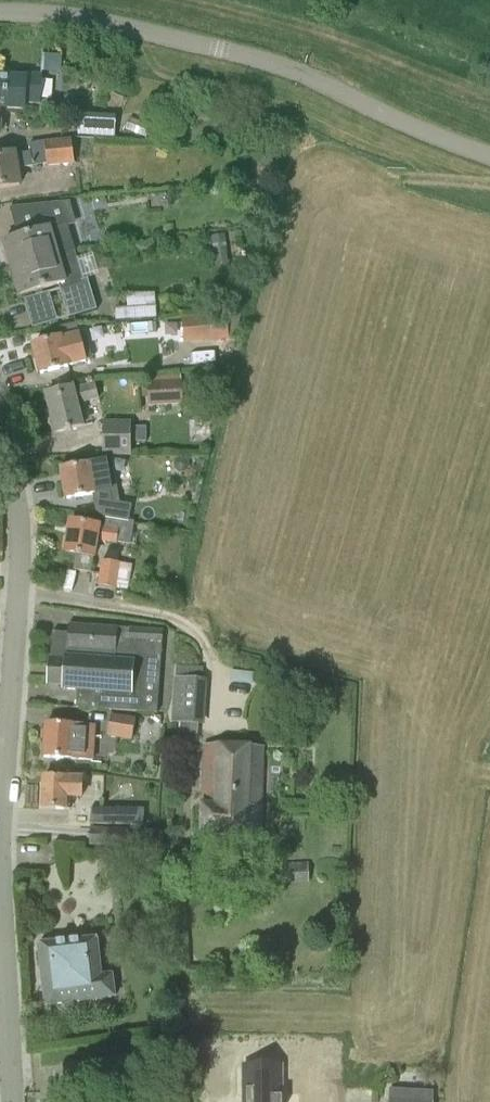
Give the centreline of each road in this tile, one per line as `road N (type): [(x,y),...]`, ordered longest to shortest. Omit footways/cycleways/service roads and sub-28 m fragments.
road 1 (unclassified): [(489,157),(264,60),(84,17),(0,11)]
road 2 (residential): [(0,851),(22,550),(0,434)]
road 3 (residential): [(13,1101),(0,878)]

